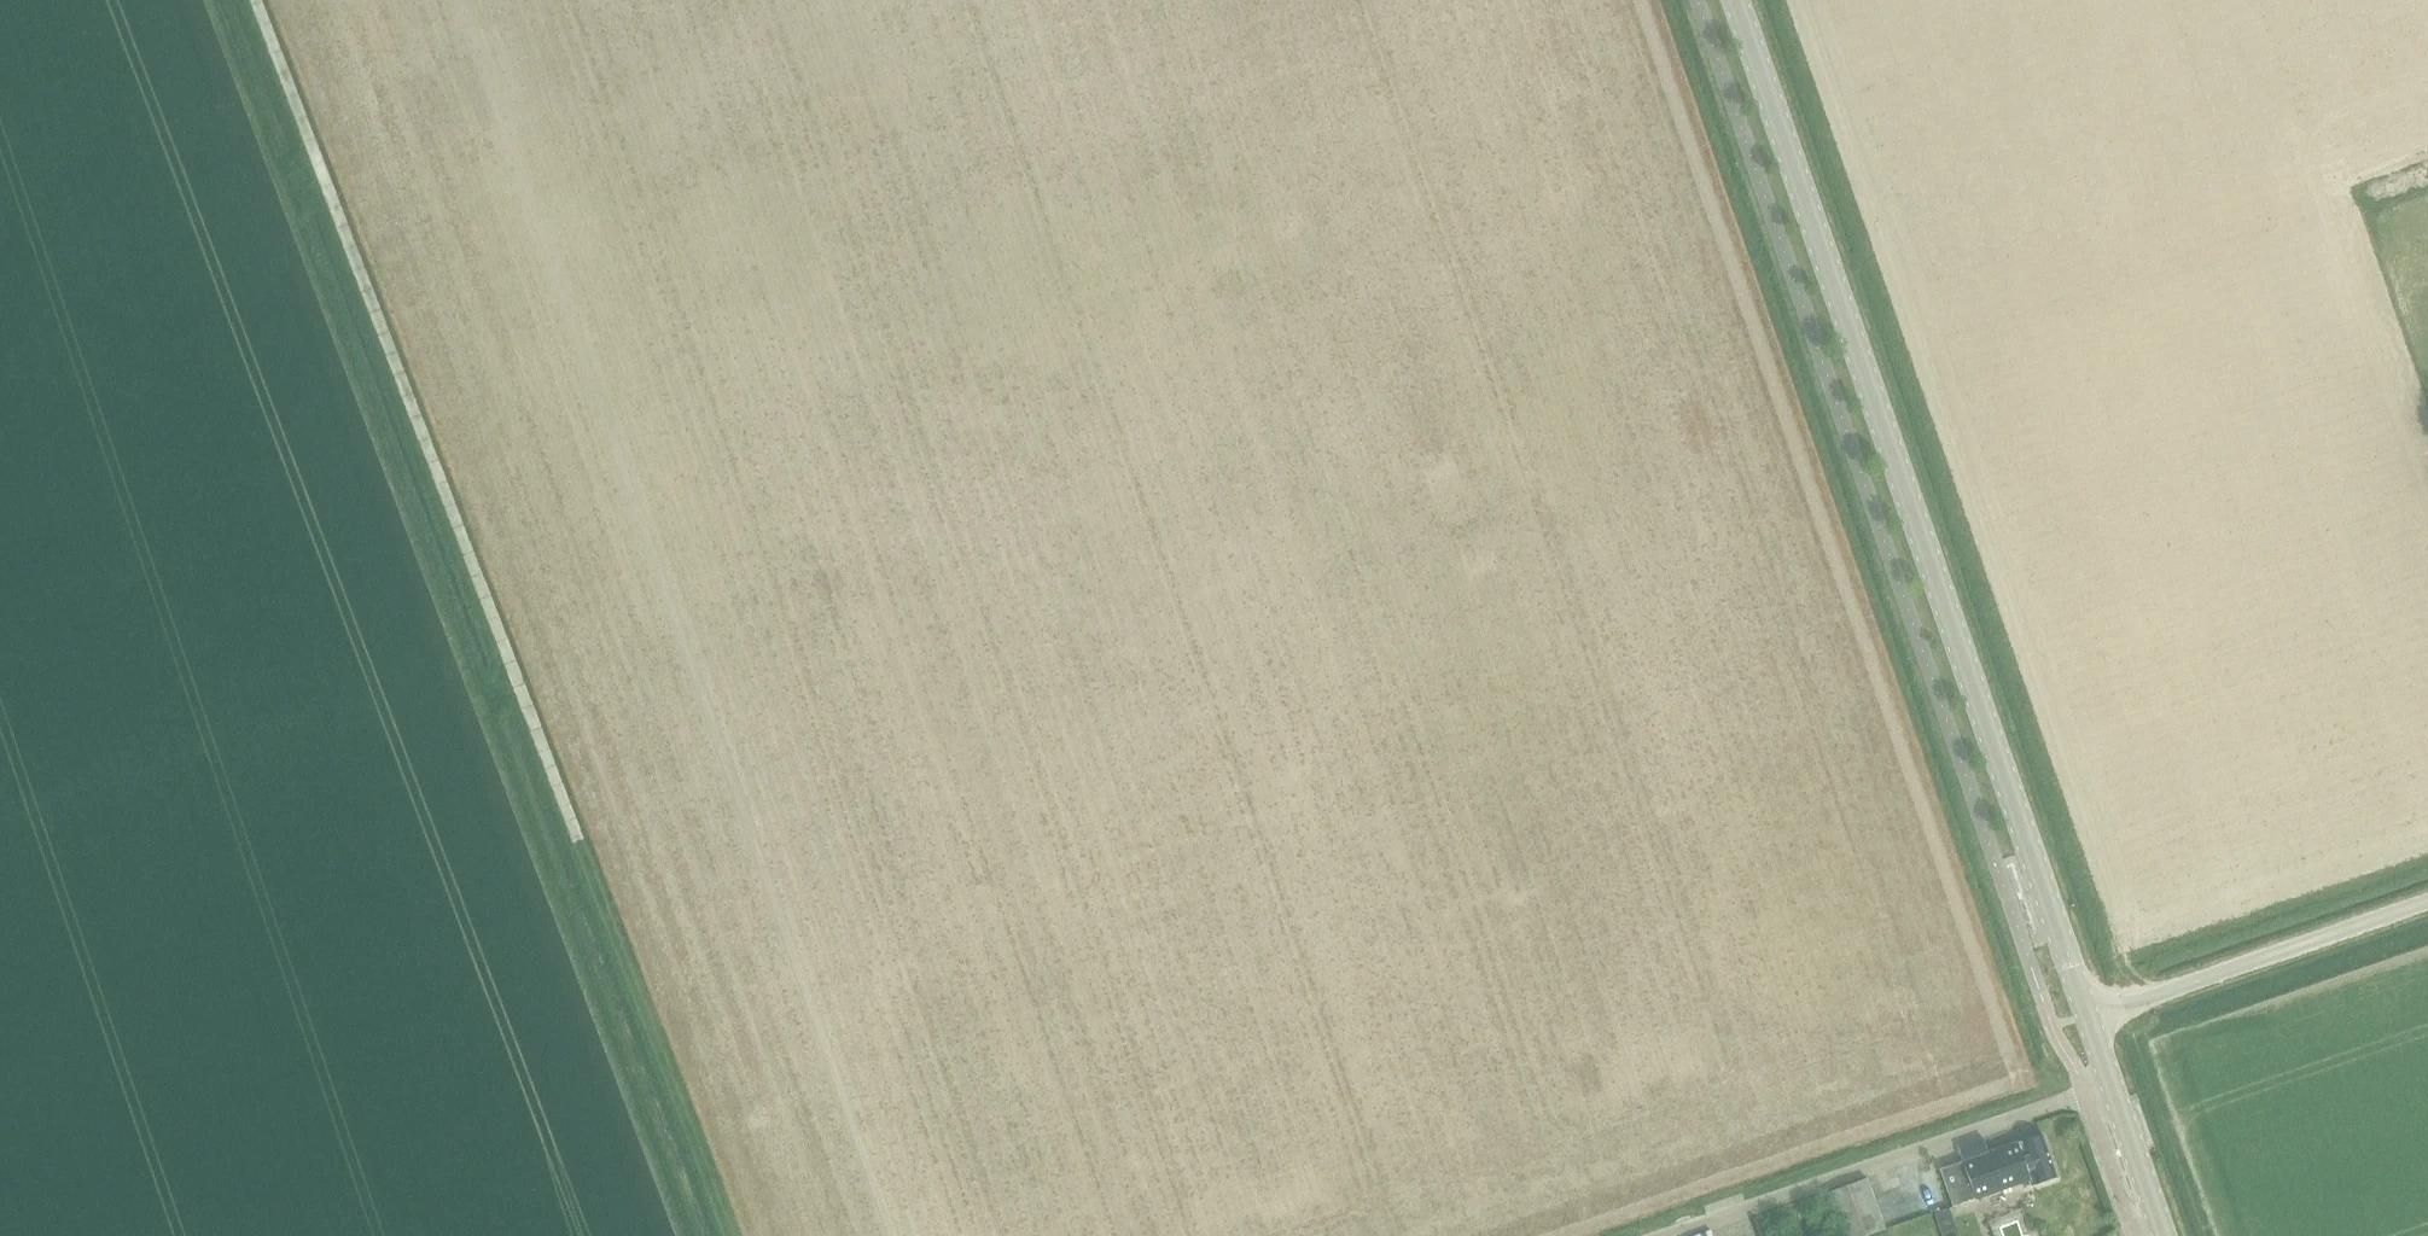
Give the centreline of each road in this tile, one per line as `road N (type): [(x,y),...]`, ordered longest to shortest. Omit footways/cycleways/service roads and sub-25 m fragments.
road 1 (secondary): [(2083,1015),(1730,0)]
road 2 (unclassified): [(555,753),(263,0)]
road 3 (unclassified): [(1682,1235),(2109,1091)]
road 4 (unclassified): [(2083,1015),(2427,903)]
road 5 (secondary): [(2157,1235),(2109,1091)]

